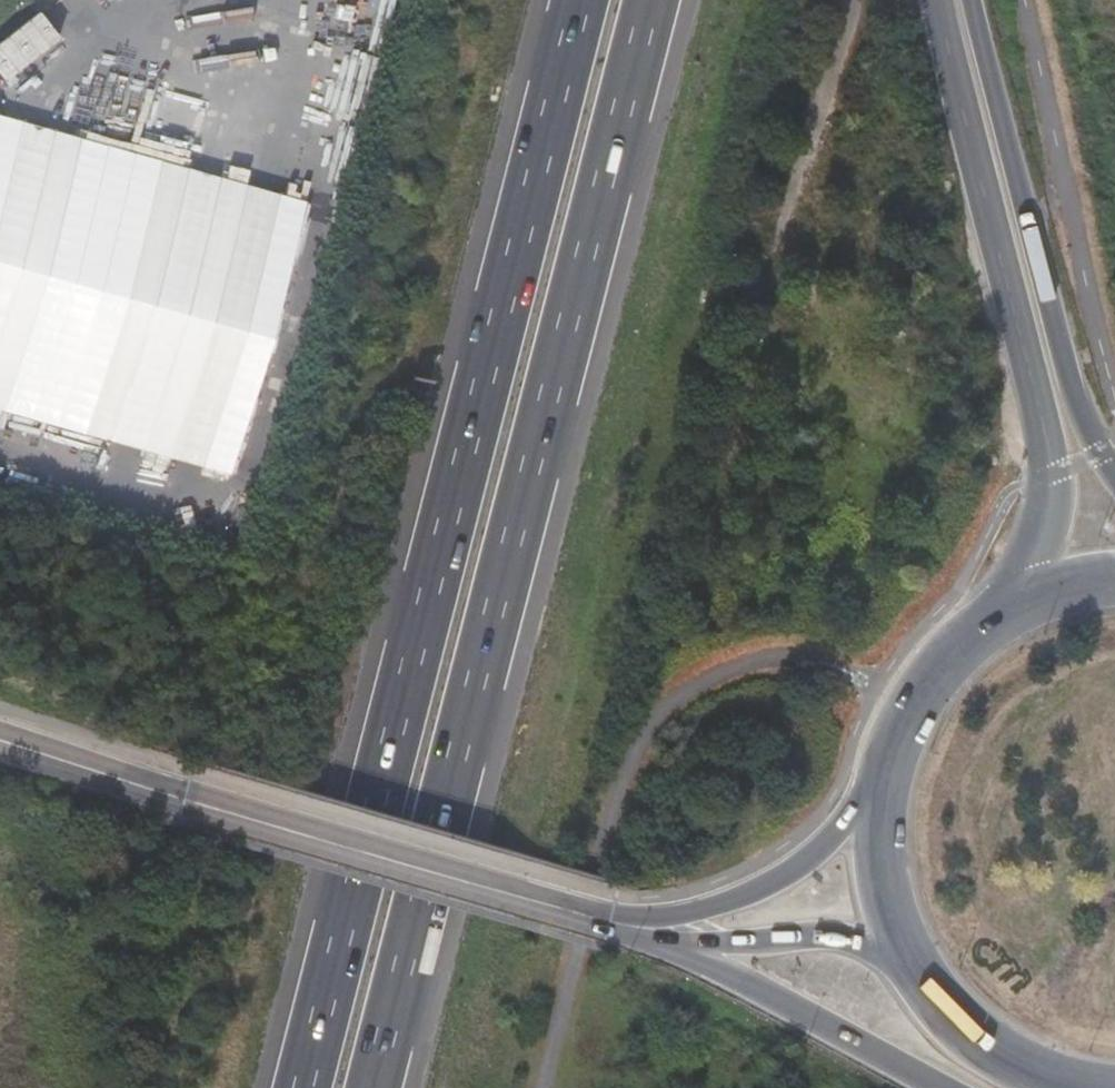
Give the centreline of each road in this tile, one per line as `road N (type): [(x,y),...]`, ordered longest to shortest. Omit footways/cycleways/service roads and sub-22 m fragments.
road 1 (motorway): [(576,0),(298,1087)]
road 2 (motorway): [(378,1087),(654,0)]
road 3 (secondary): [(941,0),(1050,477),(1032,565),(994,622)]
road 4 (secondary): [(1114,480),(1066,369),(974,0)]
road 5 (primary): [(183,799),(609,926)]
road 6 (primary): [(609,926),(932,1087)]
road 7 (primary): [(882,787),(809,858),(765,884),(609,926)]
road 8 (primary): [(609,926),(717,946),(809,935),(874,943),(907,959)]
road 9 (primary): [(907,959),(947,1016),(1001,1059),(1070,1087)]
road 10 (primary): [(994,622),(943,667),(905,723),(882,787)]
road 11 (primary): [(183,799),(0,744)]
road 12 (primary): [(882,787),(880,875),(907,959)]
road 13 (primary): [(1114,581),(1050,595),(994,622)]

